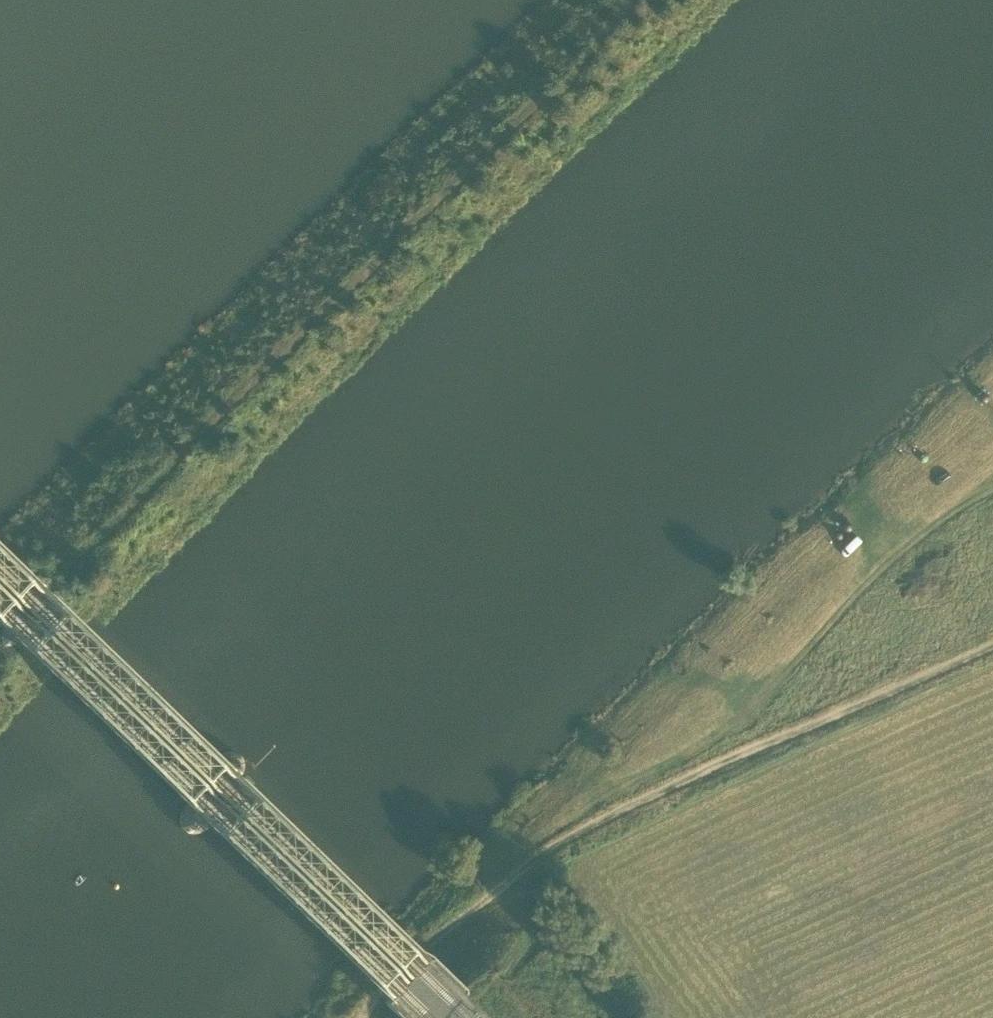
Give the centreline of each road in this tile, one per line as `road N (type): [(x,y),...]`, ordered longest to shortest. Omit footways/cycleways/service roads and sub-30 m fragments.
road 1 (track): [(992,640),(583,827),(436,943),(375,1017)]

